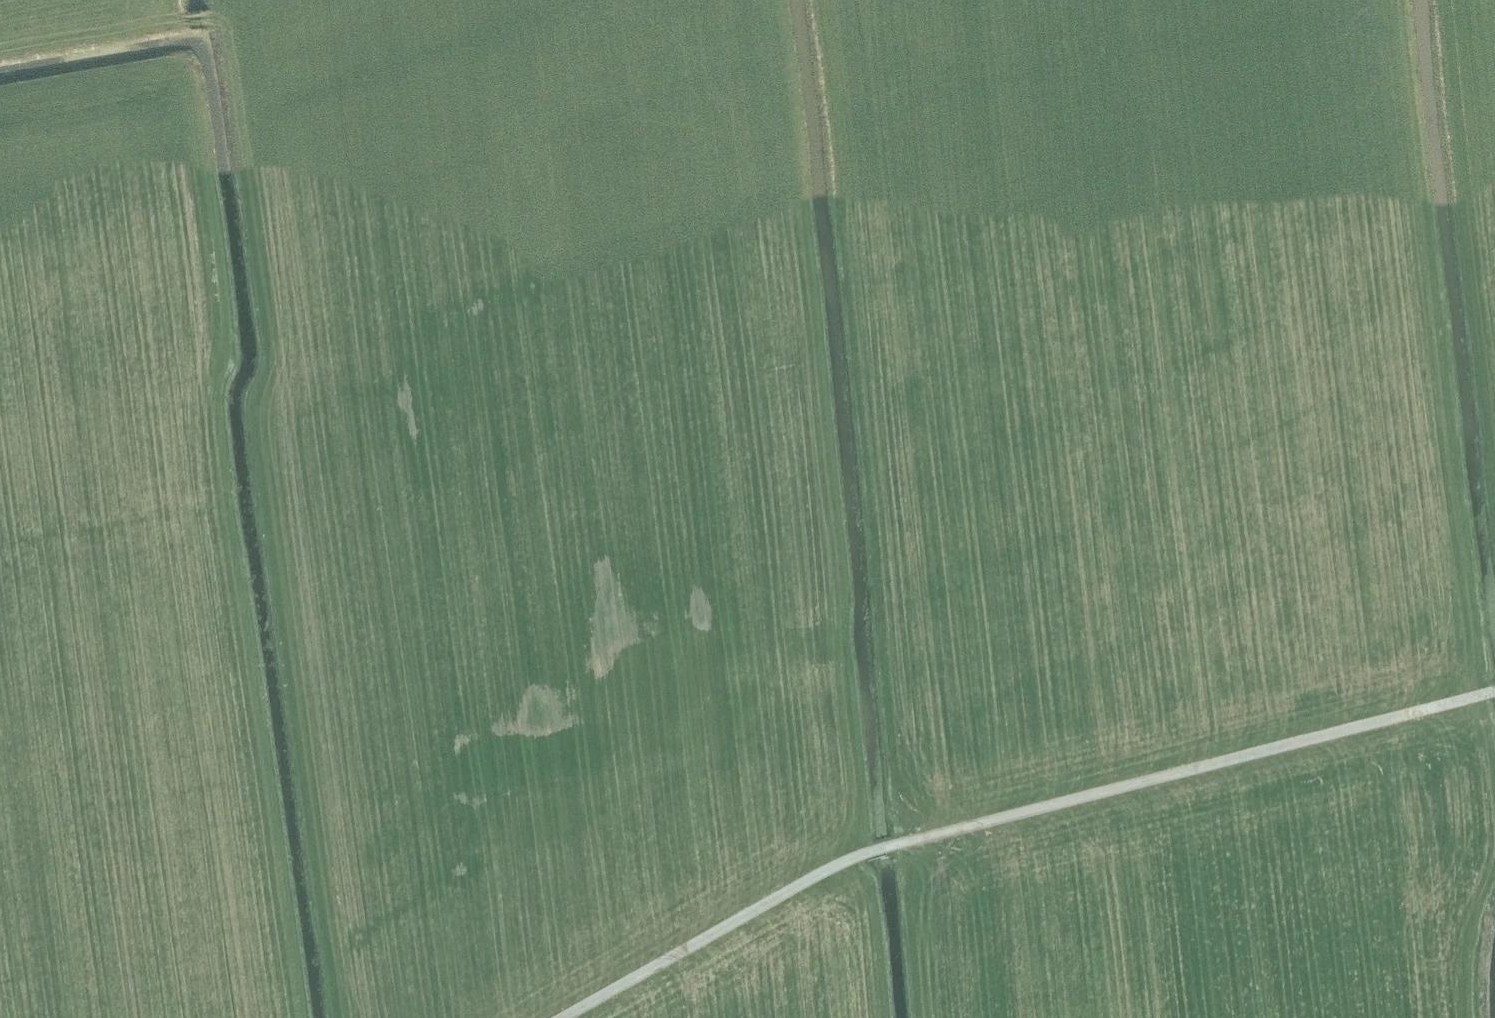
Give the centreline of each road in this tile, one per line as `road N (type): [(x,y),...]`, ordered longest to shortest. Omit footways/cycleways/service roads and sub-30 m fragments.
road 1 (track): [(1494,689),(862,852),(561,1017)]

